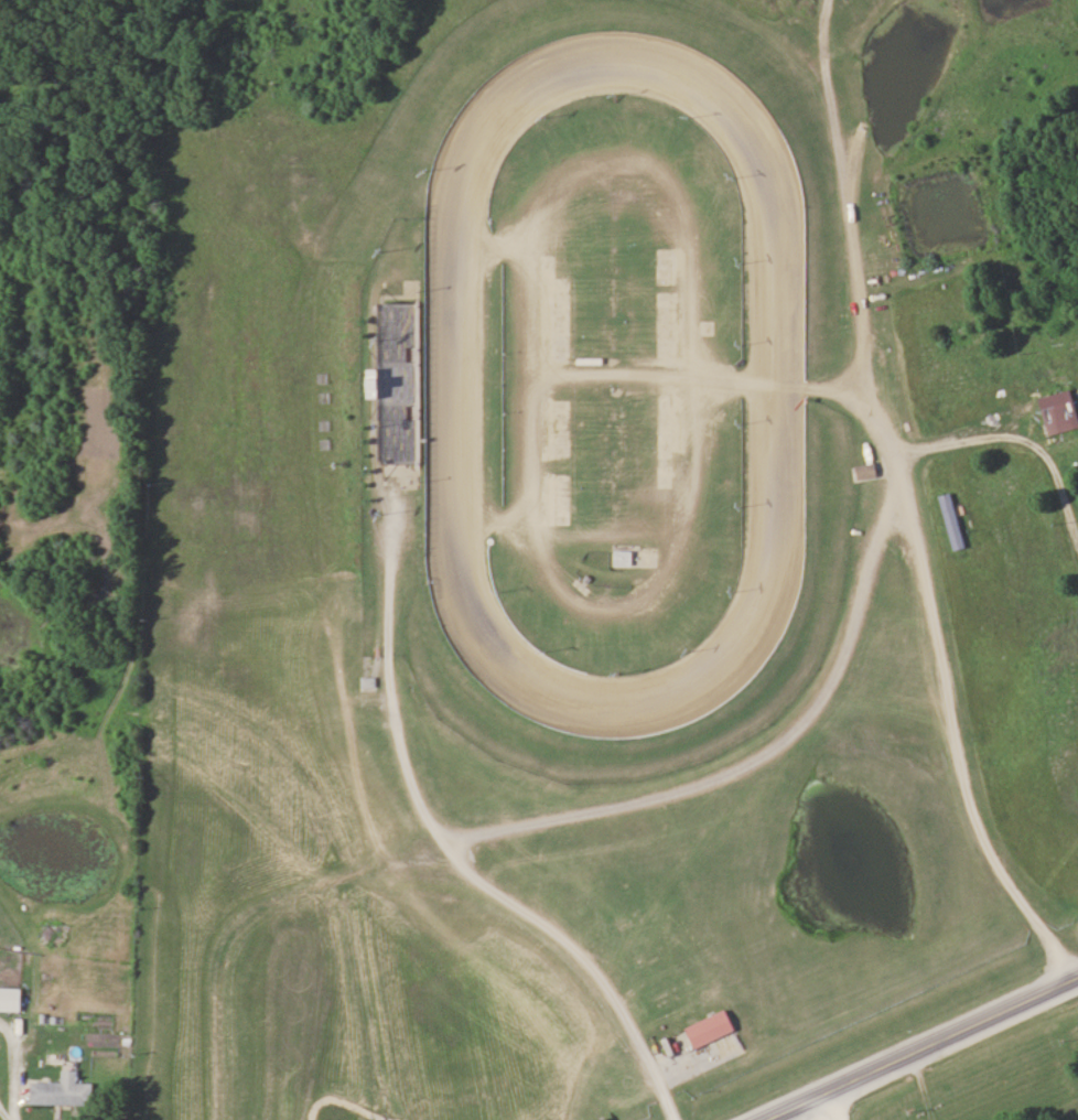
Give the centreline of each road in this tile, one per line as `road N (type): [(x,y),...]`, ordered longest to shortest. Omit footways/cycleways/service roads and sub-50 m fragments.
road 1 (primary): [(1077,975),(761,1119)]

